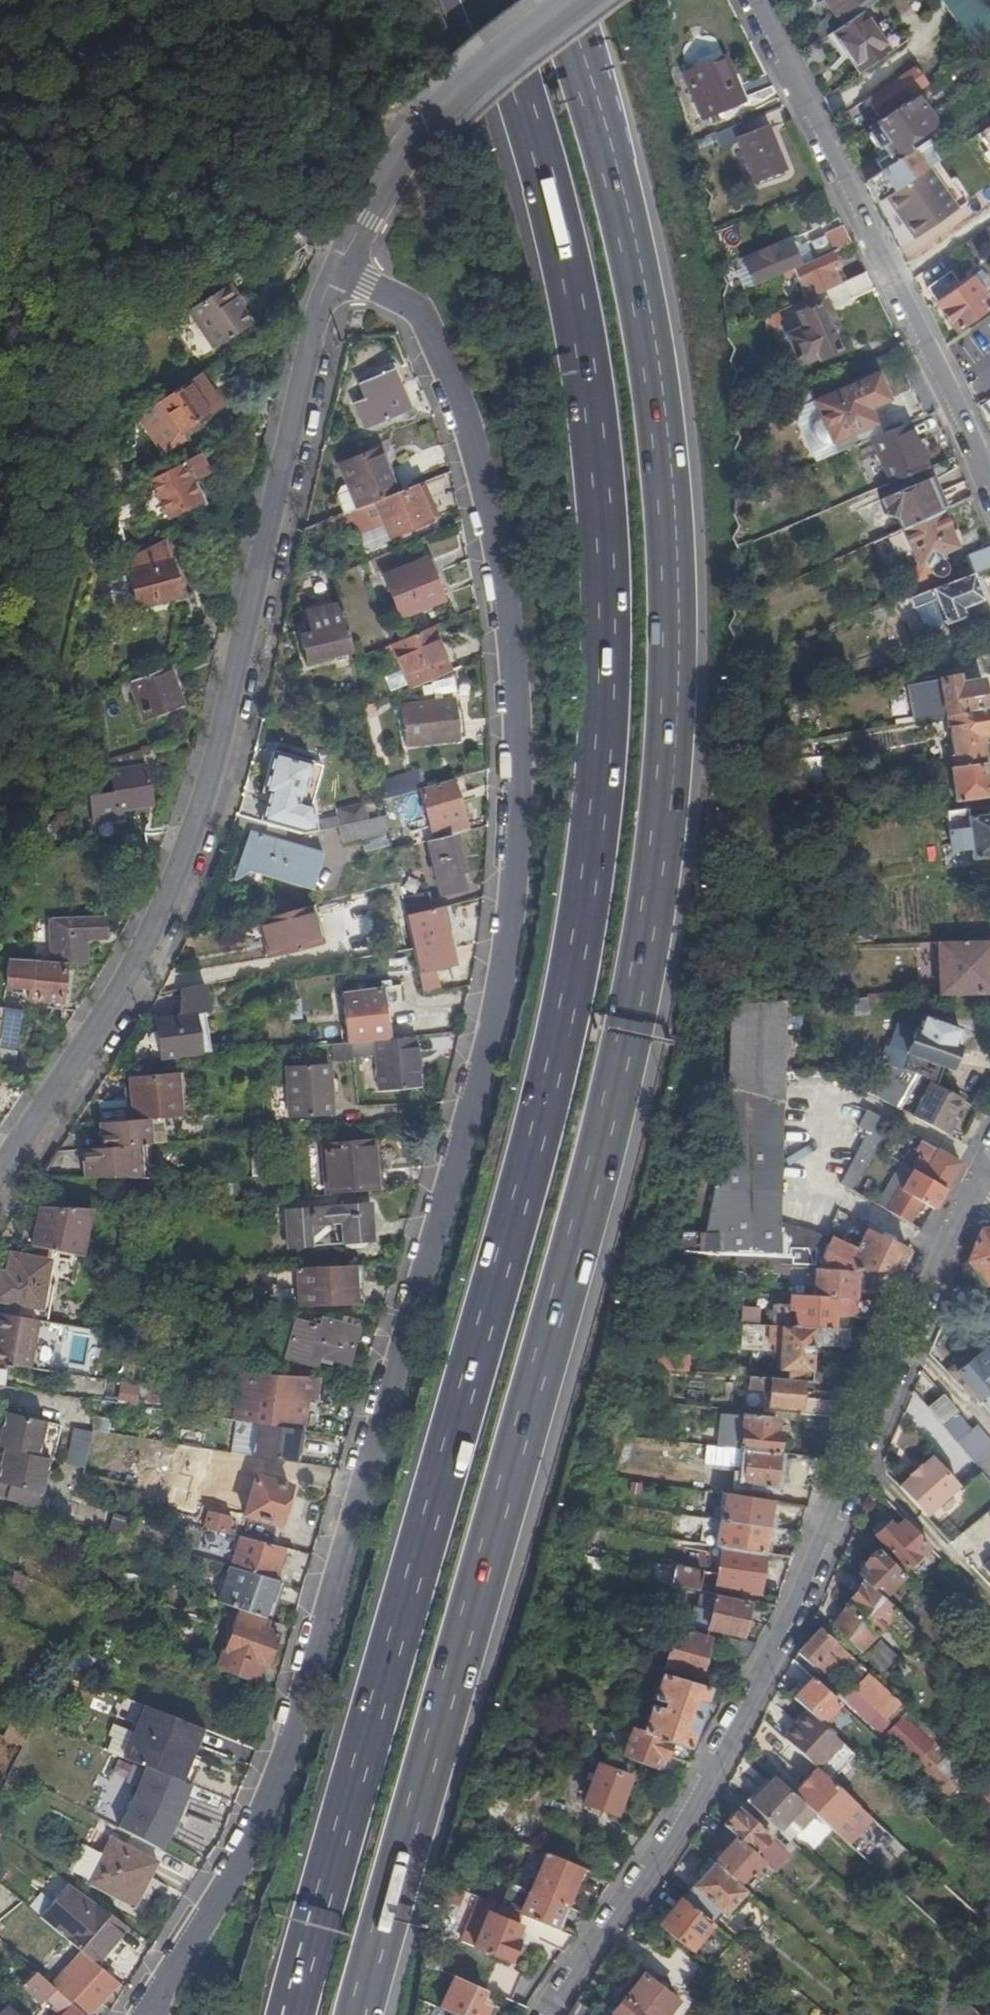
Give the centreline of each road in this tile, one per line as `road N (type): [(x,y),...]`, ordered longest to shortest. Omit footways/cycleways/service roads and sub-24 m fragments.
road 1 (motorway): [(486,0),(564,232),(593,395),(611,604),(602,792),(582,947),(550,1087),(294,2014)]
road 2 (motorway): [(359,2014),(614,1089),(647,932),(663,799),(672,681),(650,351),(593,107),(556,0)]
road 3 (residential): [(148,2014),(257,1822),(351,1518),(452,1154),(503,934),(516,776),(513,648),(486,482),(456,390),(414,308),(337,272)]
road 4 (residential): [(20,1148),(114,1005),(211,789),(337,272)]
road 5 (residential): [(973,1193),(739,1722),(701,1795),(576,1962),(549,2014)]
road 6 (residential): [(757,0),(989,481)]
road 7 (residential): [(563,0),(503,40),(425,116),(337,272)]

